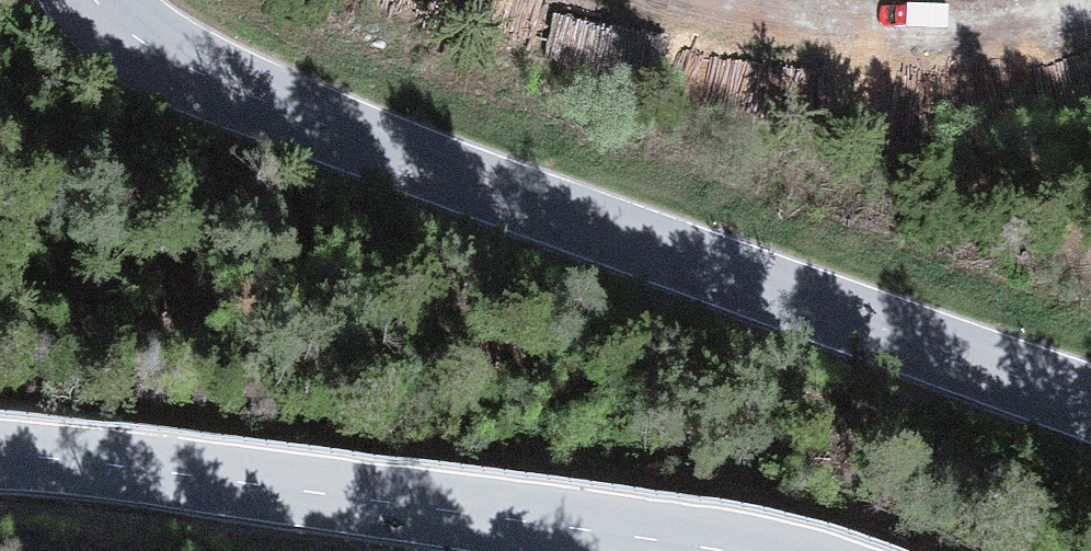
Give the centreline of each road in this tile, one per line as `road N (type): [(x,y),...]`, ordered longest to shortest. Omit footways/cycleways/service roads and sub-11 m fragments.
road 1 (tertiary): [(1090,400),(220,84),(148,42),(103,0)]
road 2 (tertiary): [(0,452),(724,550)]

